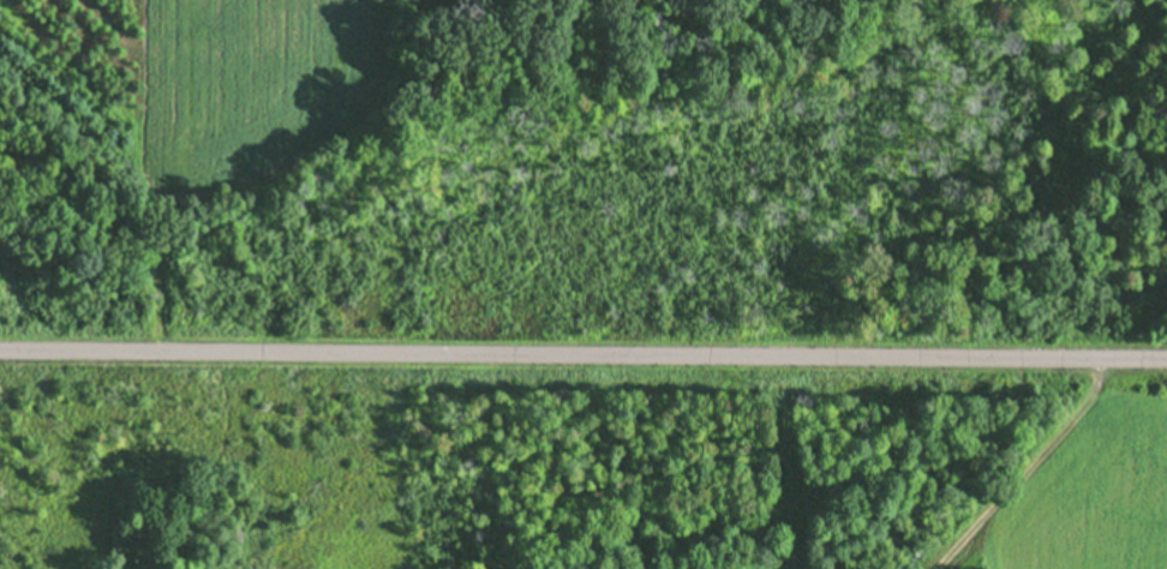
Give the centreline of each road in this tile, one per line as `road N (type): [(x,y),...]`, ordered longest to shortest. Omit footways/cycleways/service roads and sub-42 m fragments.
road 1 (residential): [(1166,359),(0,348)]

